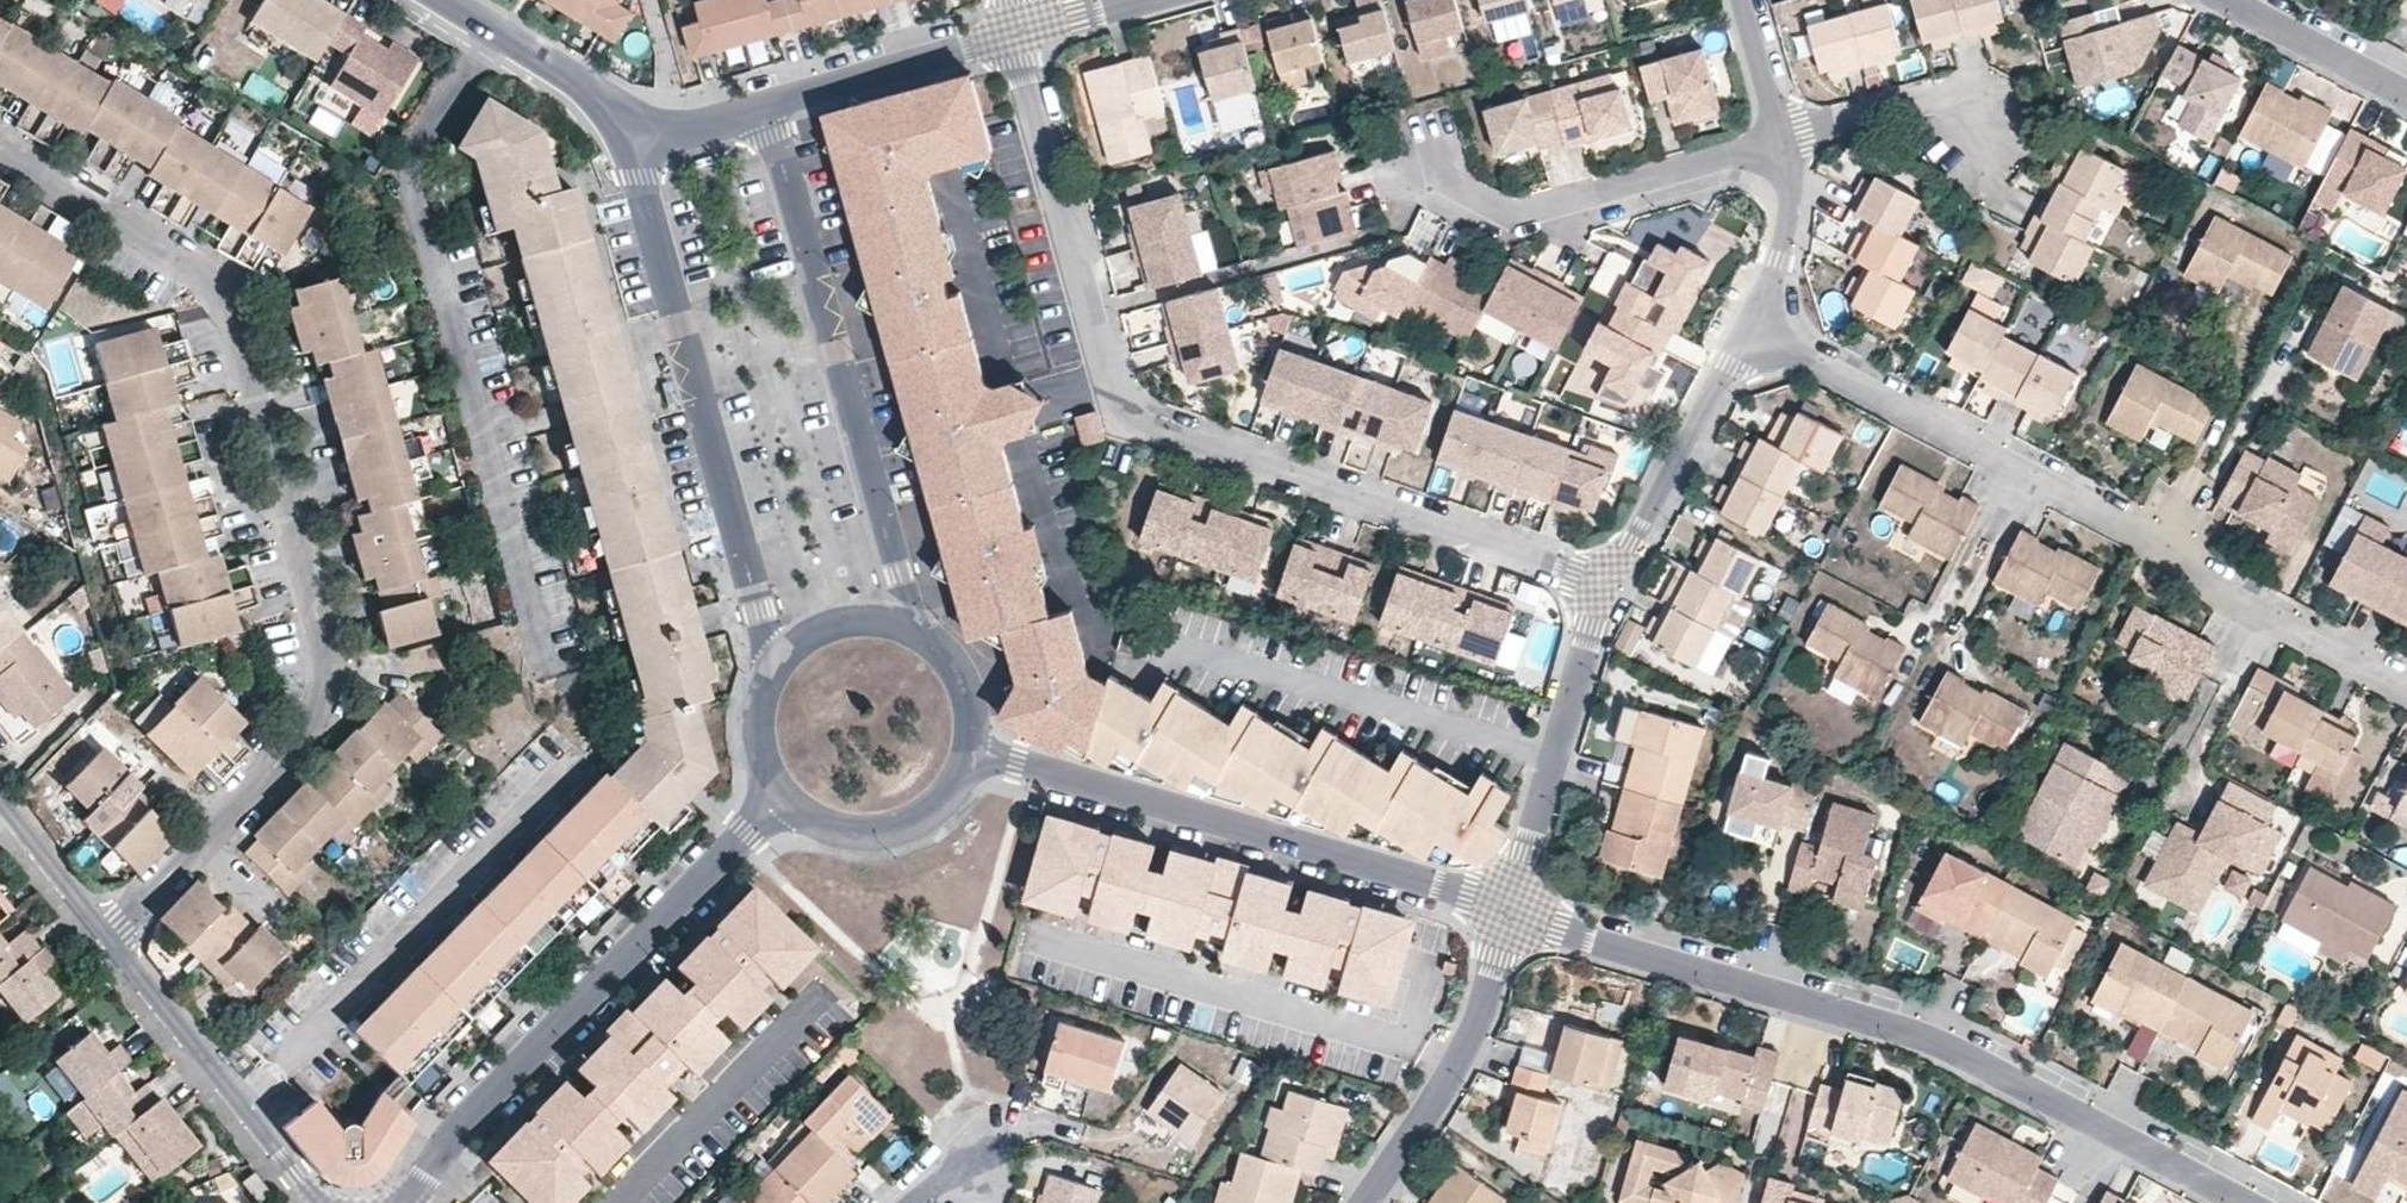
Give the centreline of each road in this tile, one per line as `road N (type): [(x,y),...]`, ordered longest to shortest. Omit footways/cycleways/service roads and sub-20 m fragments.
road 1 (residential): [(105,935),(315,732),(332,684),(227,296),(0,152)]
road 2 (residential): [(1609,585),(1139,417),(1117,401),(1019,61),(1018,32)]
road 3 (residential): [(1511,906),(1989,1067),(2247,1202)]
road 4 (residential): [(1751,329),(2019,465),(2406,685)]
road 5 (residential): [(969,743),(1511,906)]
road 6 (residential): [(632,136),(761,611),(767,678)]
road 7 (residential): [(923,635),(764,105)]
road 8 (tertiary): [(781,799),(441,1154),(406,1202)]
road 9 (residential): [(1417,159),(1519,215),(1783,138)]
road 10 (residential): [(1192,668),(1556,748)]
road 11 (residential): [(319,1202),(105,935)]
road 12 (residential): [(1361,1202),(1485,1010),(1511,906)]
road 13 (residential): [(1609,585),(1751,329)]
road 14 (residential): [(764,105),(1018,32)]
road 15 (tertiary): [(781,799),(834,830),(892,829),(949,792),(969,743)]
road 16 (residential): [(443,0),(596,94),(632,136)]
road 17 (residential): [(2231,0),(2406,93)]
road 18 (residential): [(1751,329),(1789,218),(1783,138)]
road 19 (residential): [(1969,126),(1906,105),(1783,138)]
road 20 (tertiary): [(923,635),(883,621),(839,622),(799,642),(767,678)]
road 21 (residential): [(1556,748),(1609,585)]
road 22 (residential): [(105,935),(0,803)]
road 23 (residential): [(1511,906),(1556,748)]
road 24 (residential): [(1783,138),(1741,0)]
road 25 (residential): [(632,136),(764,105)]
road 26 (residential): [(1018,32),(1143,0)]
road 27 (tertiary): [(767,678),(761,748),(781,799)]
road 28 (tertiary): [(969,743),(964,685),(923,635)]

